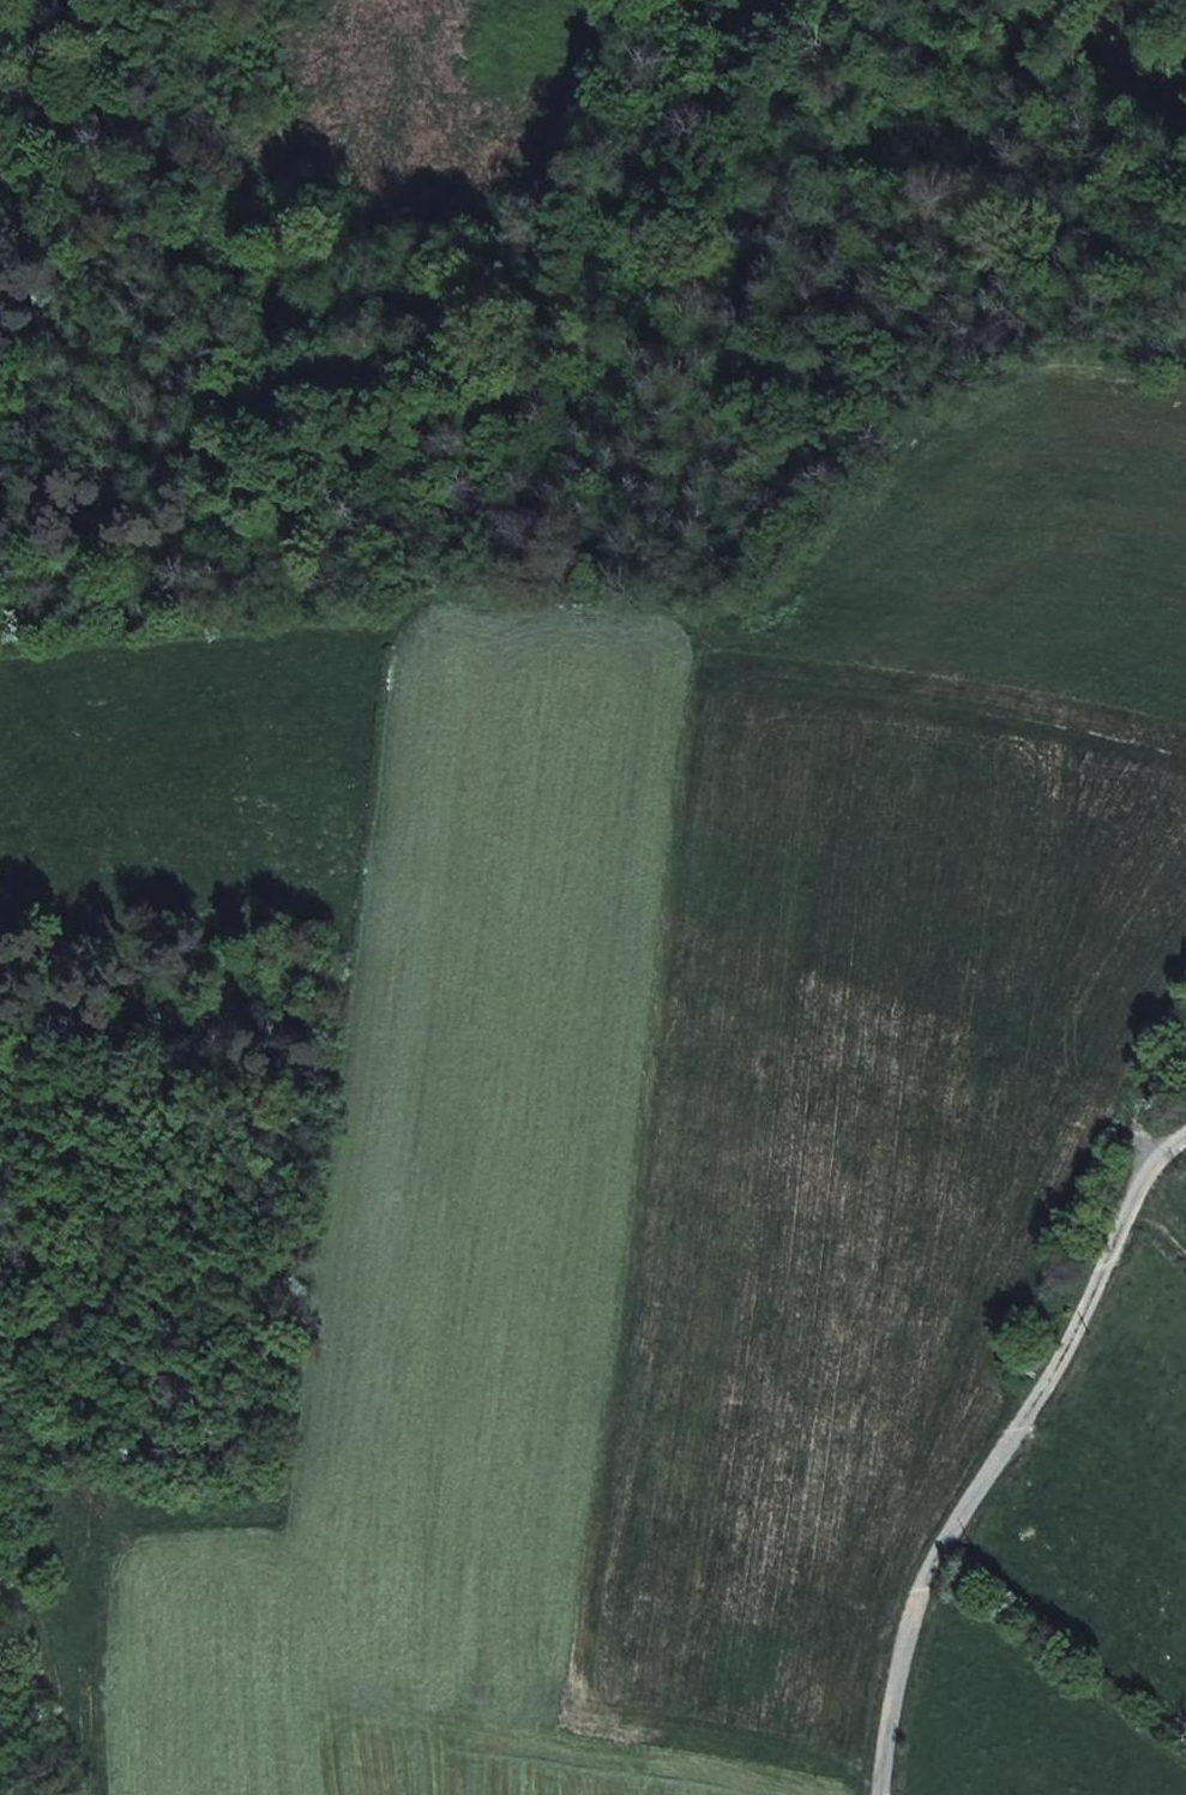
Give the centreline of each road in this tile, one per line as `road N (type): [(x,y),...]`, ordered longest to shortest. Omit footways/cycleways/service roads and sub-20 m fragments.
road 1 (unclassified): [(888,1794),(915,1631),(944,1566),(1105,1287),(1148,1192),(1185,1143)]

